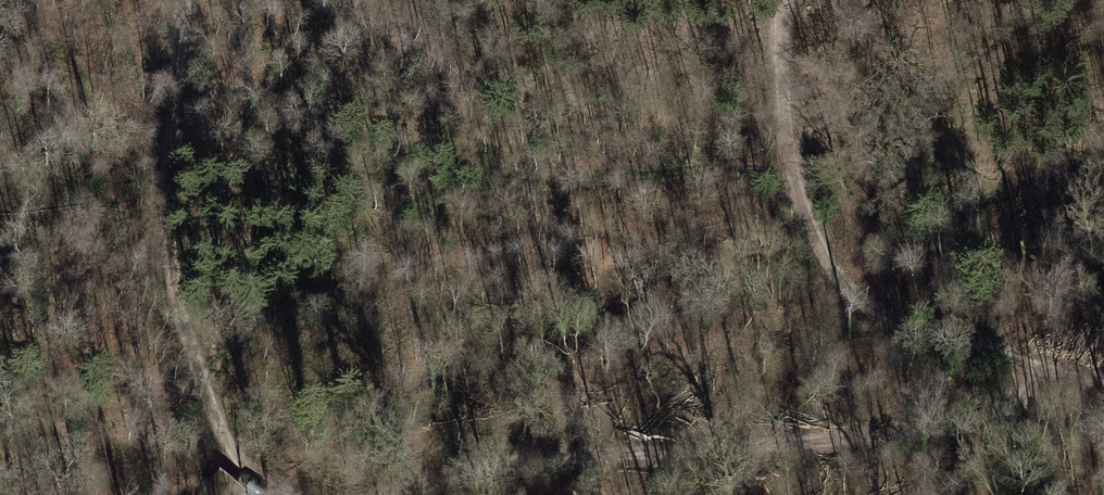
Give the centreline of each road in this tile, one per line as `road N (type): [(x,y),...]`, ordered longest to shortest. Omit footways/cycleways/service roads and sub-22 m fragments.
road 1 (track): [(396,494),(433,478),(510,464),(995,426),(1035,413),(1057,383)]
road 2 (track): [(796,168),(504,188),(294,106),(176,92)]
road 3 (track): [(287,494),(249,472),(216,418),(171,243),(183,0)]
road 4 (track): [(1057,383),(877,322),(849,297),(796,168),(789,119)]
road 5 (track): [(1099,0),(1012,30),(924,96),(789,119)]

